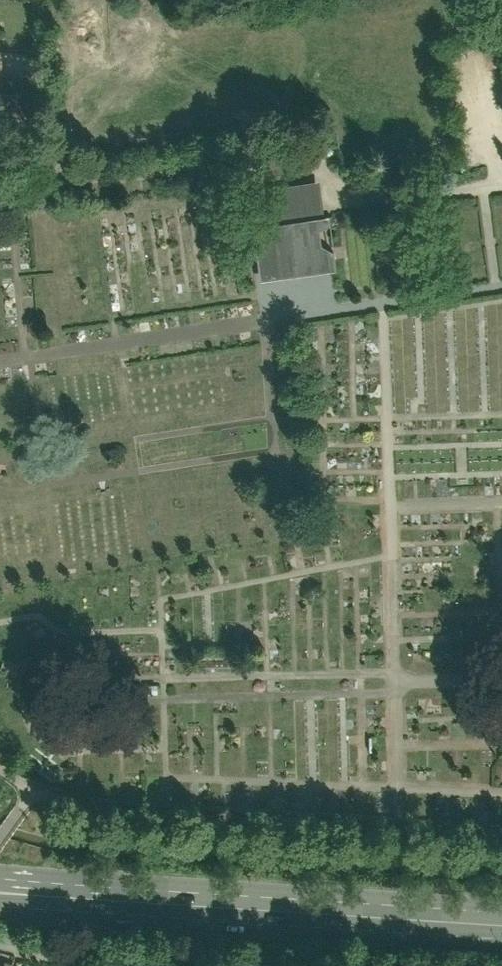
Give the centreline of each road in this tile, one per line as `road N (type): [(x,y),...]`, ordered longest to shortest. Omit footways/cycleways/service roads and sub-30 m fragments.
road 1 (tertiary): [(501,918),(0,884)]

